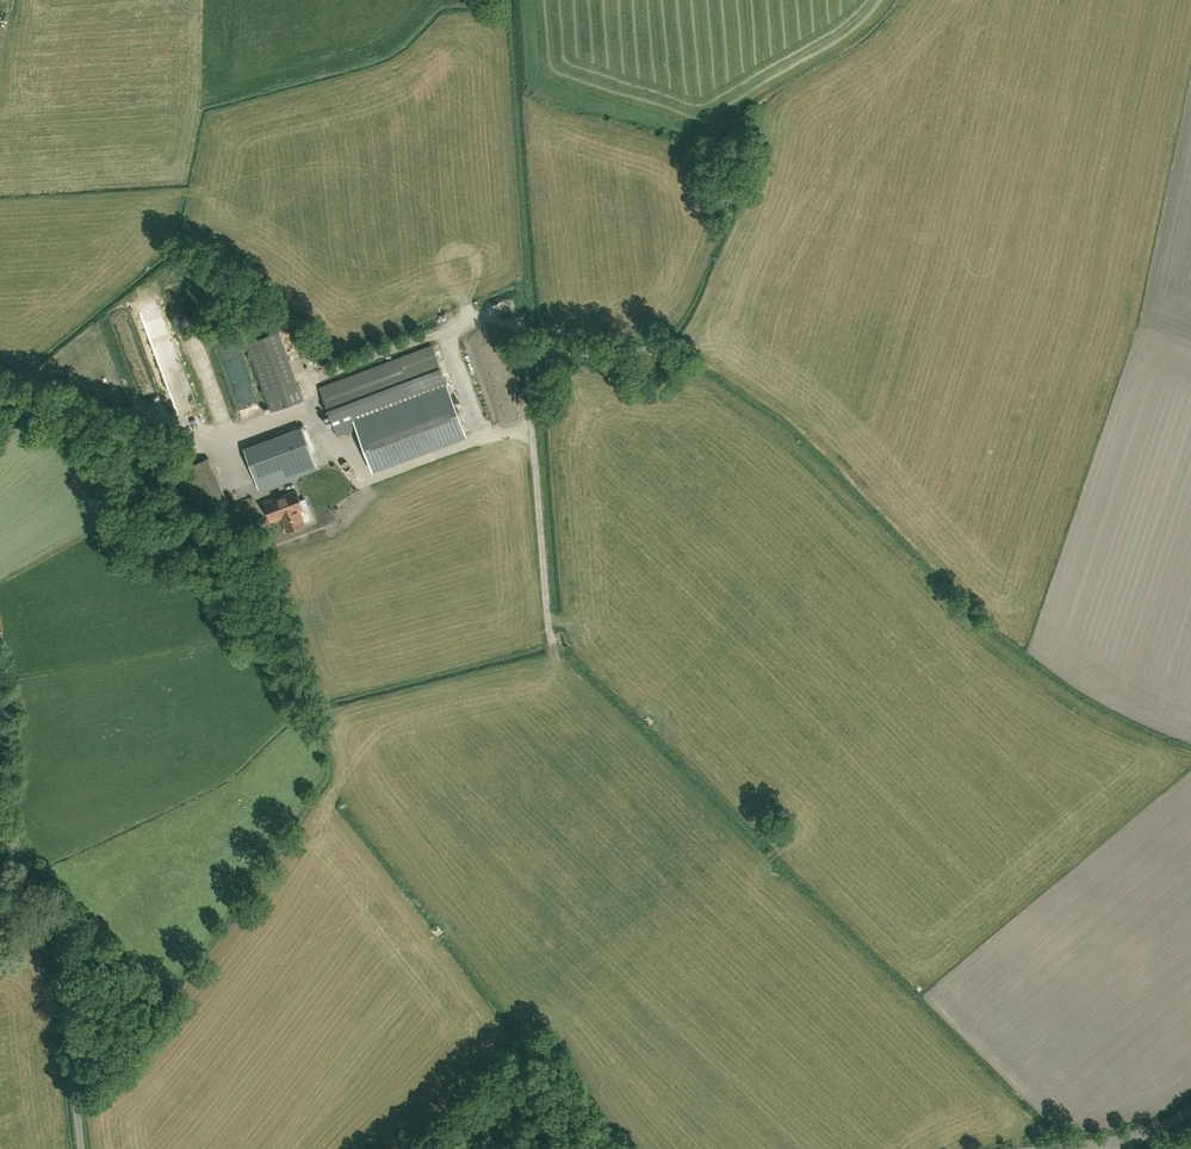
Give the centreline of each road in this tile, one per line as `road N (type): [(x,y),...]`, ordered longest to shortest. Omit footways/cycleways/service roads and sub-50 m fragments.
road 1 (unclassified): [(81,1148),(56,942),(45,907),(0,832)]
road 2 (unclassified): [(1062,1148),(1110,1144),(1190,1110)]

